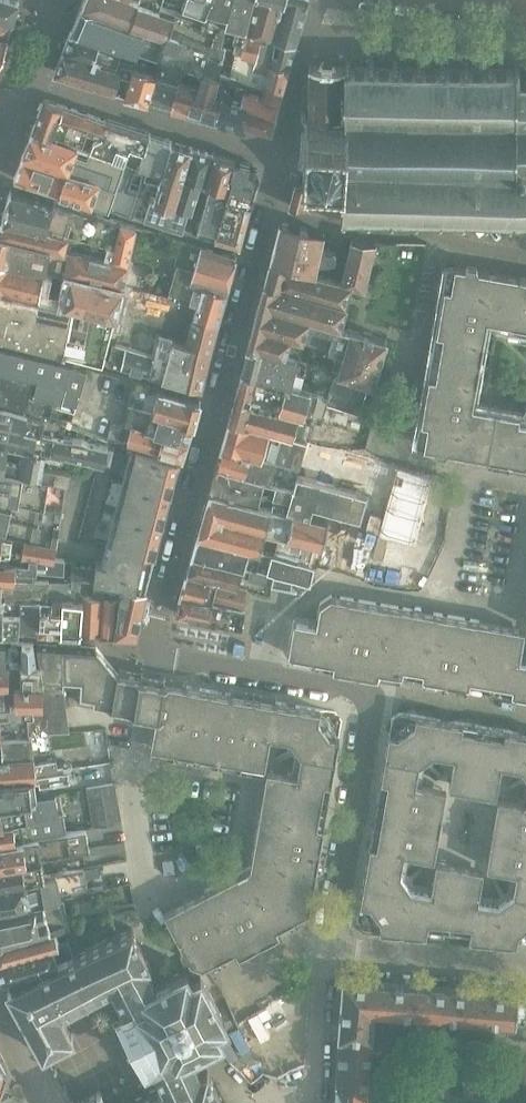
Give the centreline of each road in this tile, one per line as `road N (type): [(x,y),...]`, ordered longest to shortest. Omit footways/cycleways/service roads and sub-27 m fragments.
road 1 (residential): [(157,651),(373,689),(331,952)]
road 2 (residential): [(268,209),(144,648),(157,651)]
road 3 (residential): [(281,154),(28,78),(52,0)]
road 4 (residential): [(525,248),(447,233),(346,229),(268,209)]
road 5 (residential): [(160,889),(145,878),(133,768),(157,651)]
road 6 (unclassified): [(525,970),(331,952)]
road 7 (residential): [(319,0),(281,154)]
road 8 (residential): [(331,952),(315,1102)]

